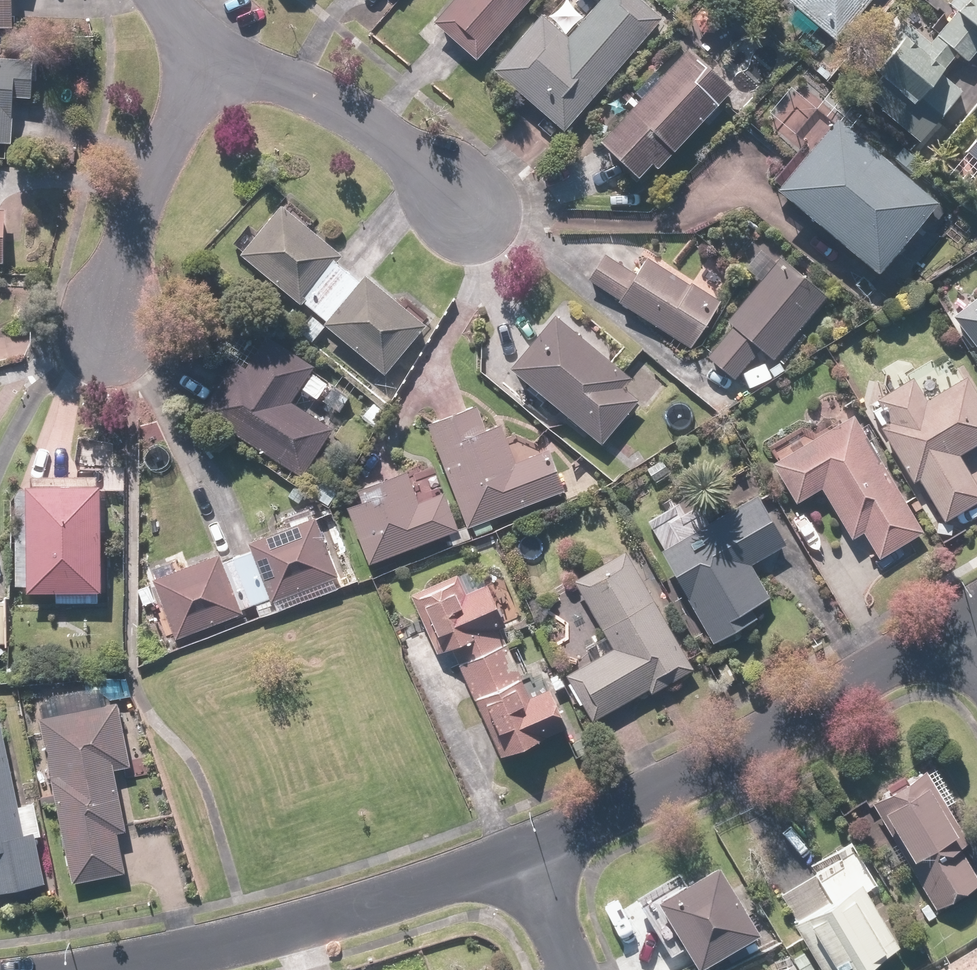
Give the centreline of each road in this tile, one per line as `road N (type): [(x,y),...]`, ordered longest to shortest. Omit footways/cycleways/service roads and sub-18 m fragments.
road 1 (residential): [(949,632),(698,777),(527,857)]
road 2 (residential): [(527,857),(105,969)]
road 3 (residential): [(204,62),(320,98),(469,208)]
road 4 (residential): [(204,62),(120,263),(113,321)]
road 5 (residential): [(527,857),(569,969)]

